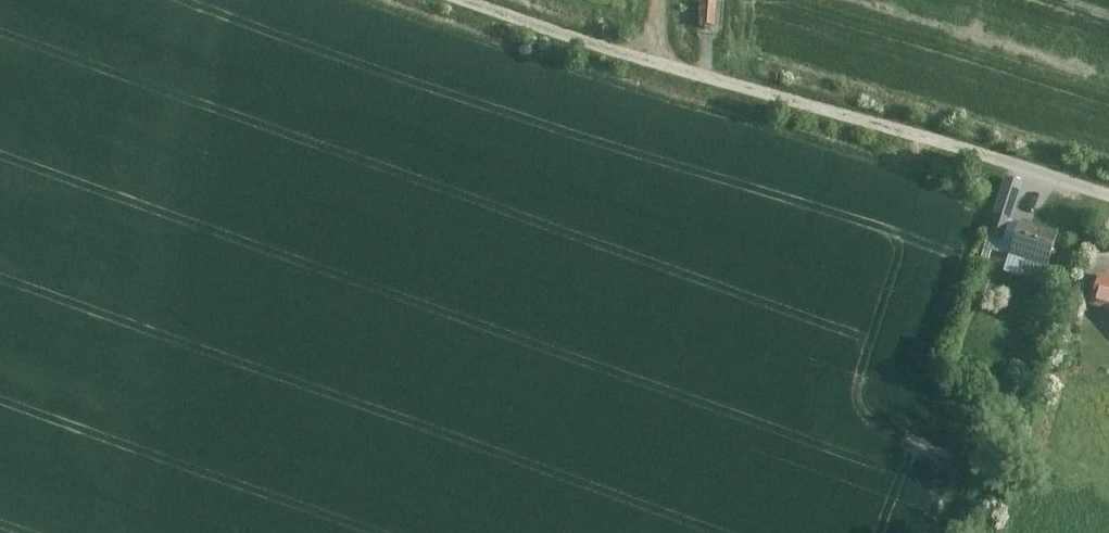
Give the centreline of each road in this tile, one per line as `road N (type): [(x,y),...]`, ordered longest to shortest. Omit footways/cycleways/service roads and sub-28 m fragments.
road 1 (unclassified): [(1108,195),(785,102),(471,0)]

